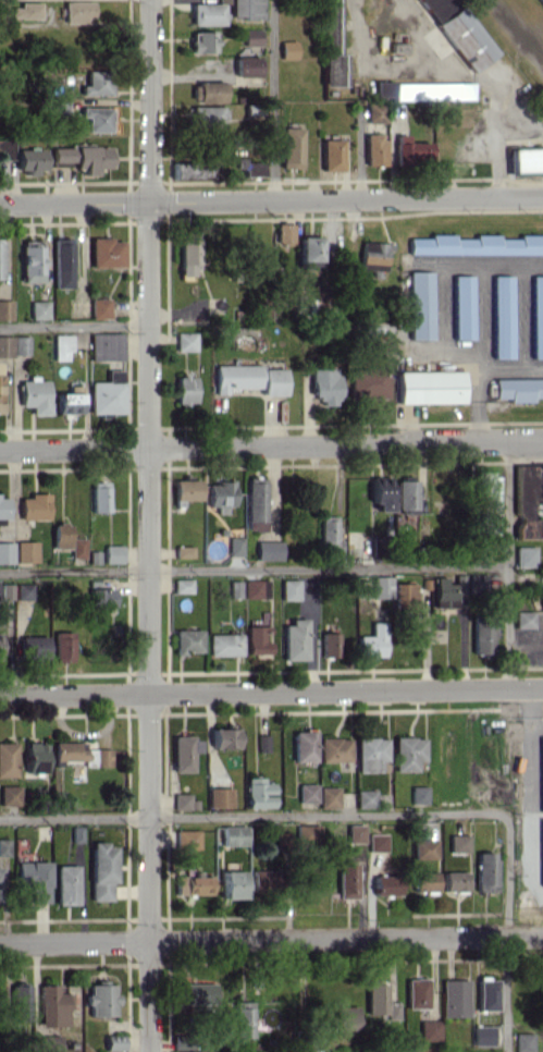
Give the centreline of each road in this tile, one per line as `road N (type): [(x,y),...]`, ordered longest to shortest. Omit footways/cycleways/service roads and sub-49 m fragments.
road 1 (residential): [(149,0),(149,1051)]
road 2 (residential): [(0,450),(542,440)]
road 3 (residential): [(0,696),(542,686)]
road 4 (residential): [(0,942),(542,934)]
road 5 (tertiary): [(0,203),(542,196)]
road 6 (residential): [(272,0),(273,199)]

